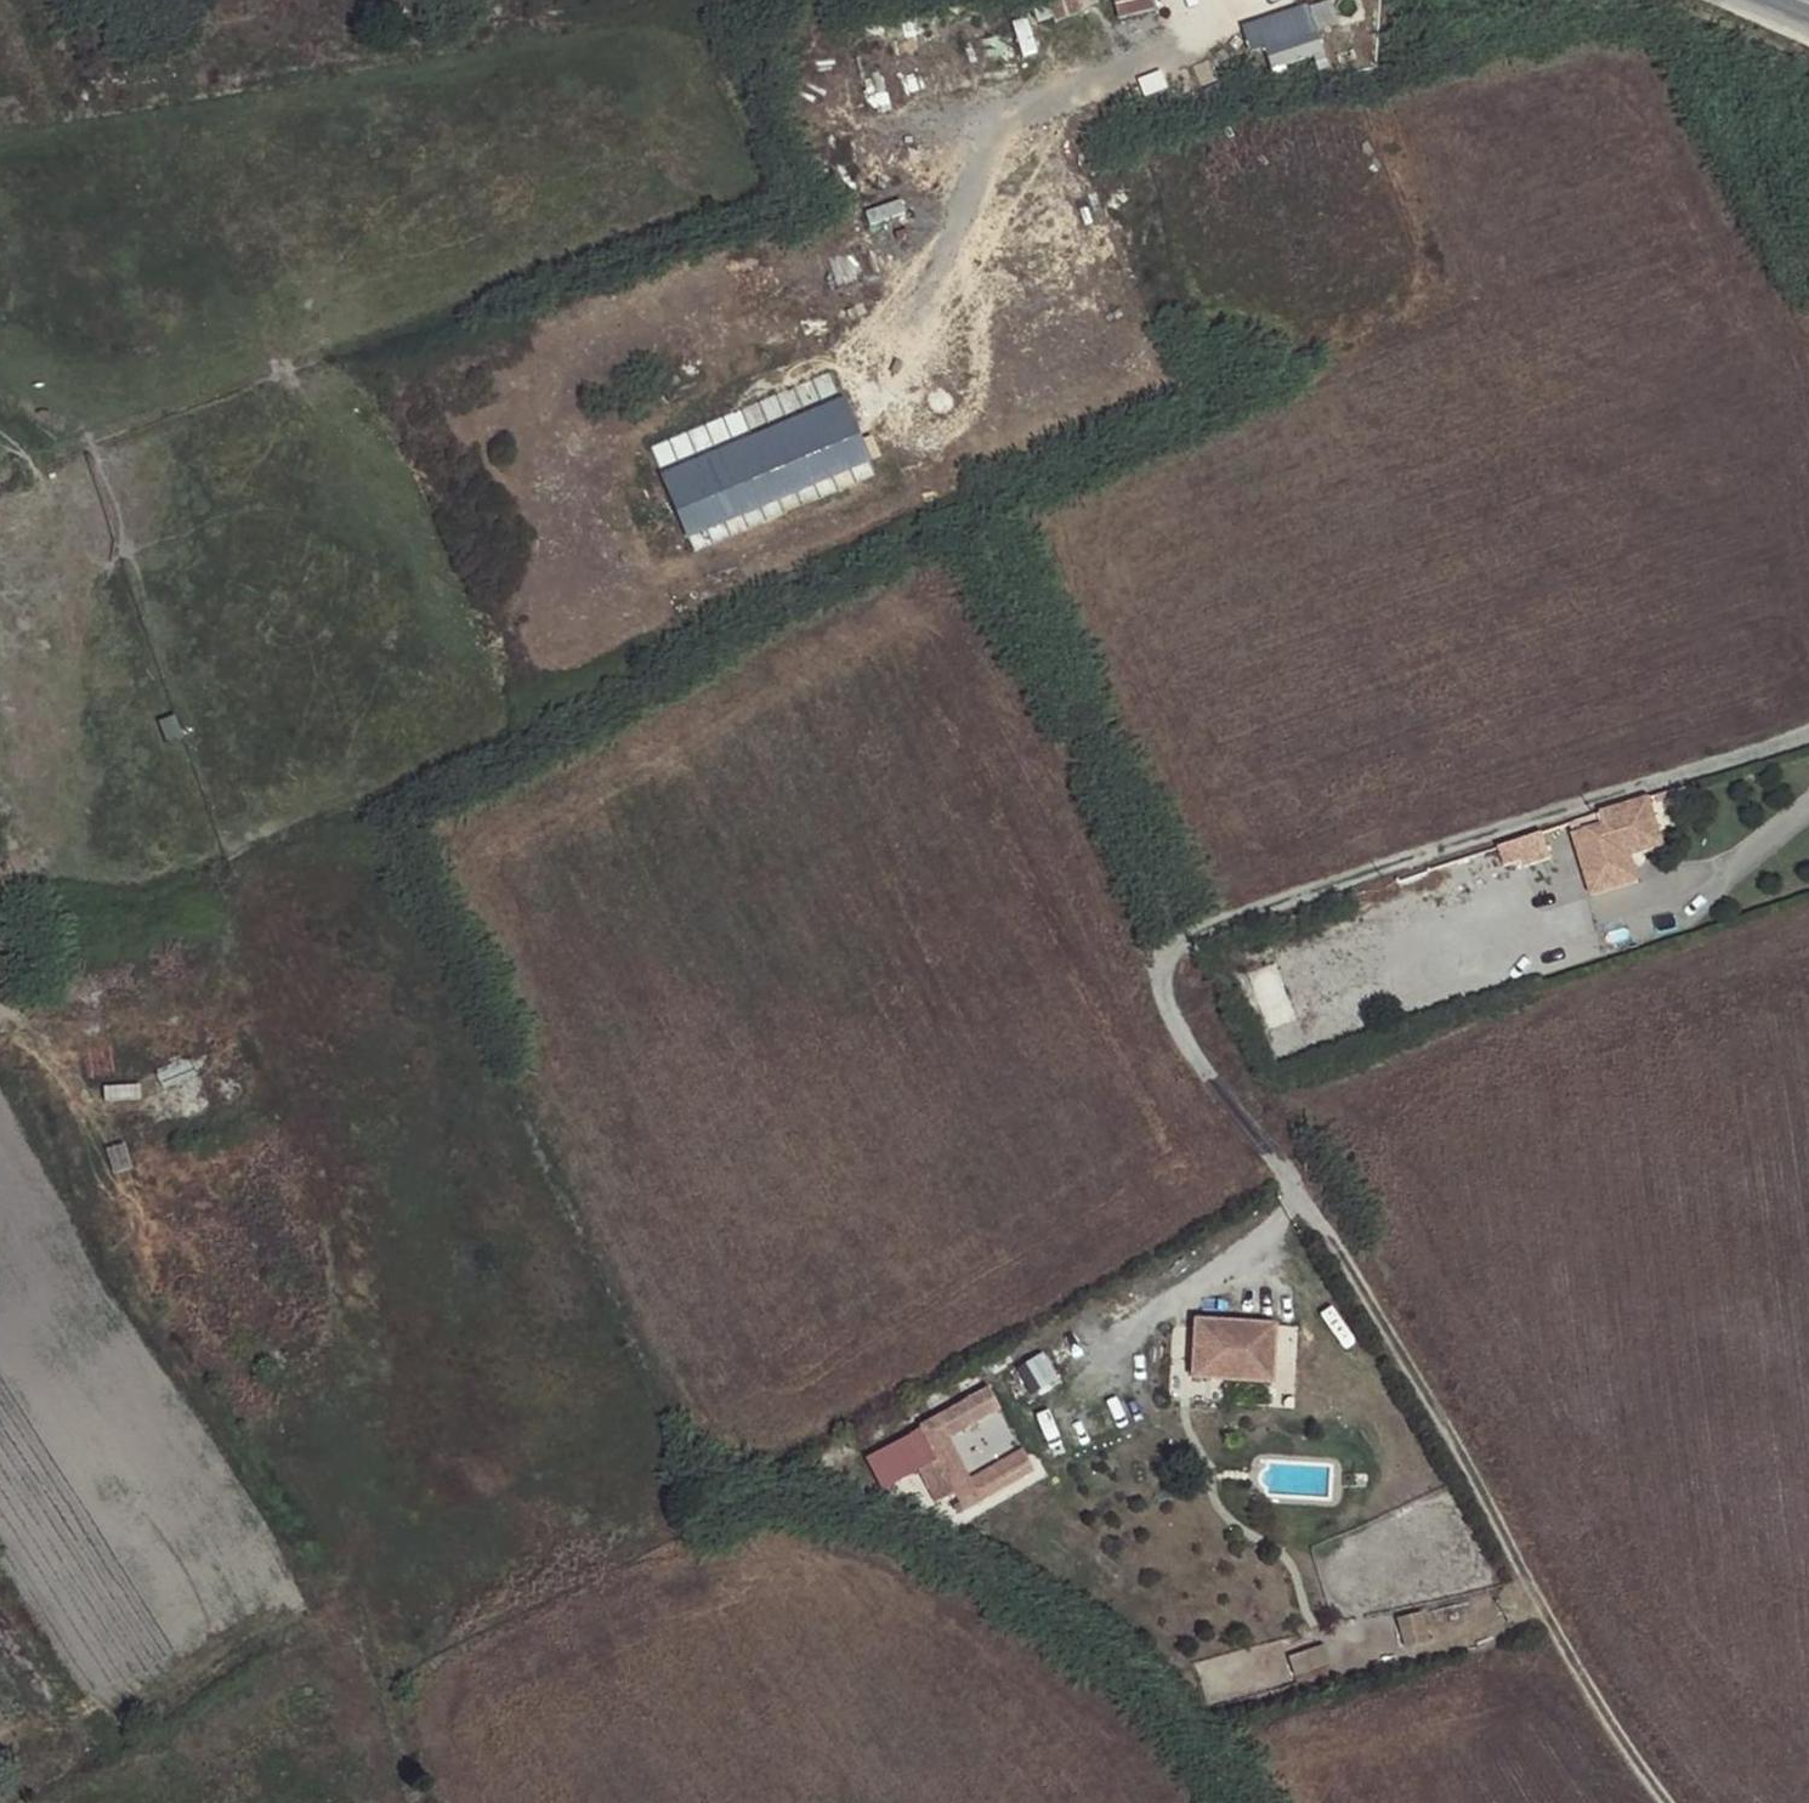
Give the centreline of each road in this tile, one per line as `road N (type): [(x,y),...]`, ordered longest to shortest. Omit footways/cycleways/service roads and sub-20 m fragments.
road 1 (unclassified): [(1808,742),(1170,948),(1161,1001),(1296,1200),(1252,1238)]
road 2 (track): [(1663,1802),(1296,1200)]

